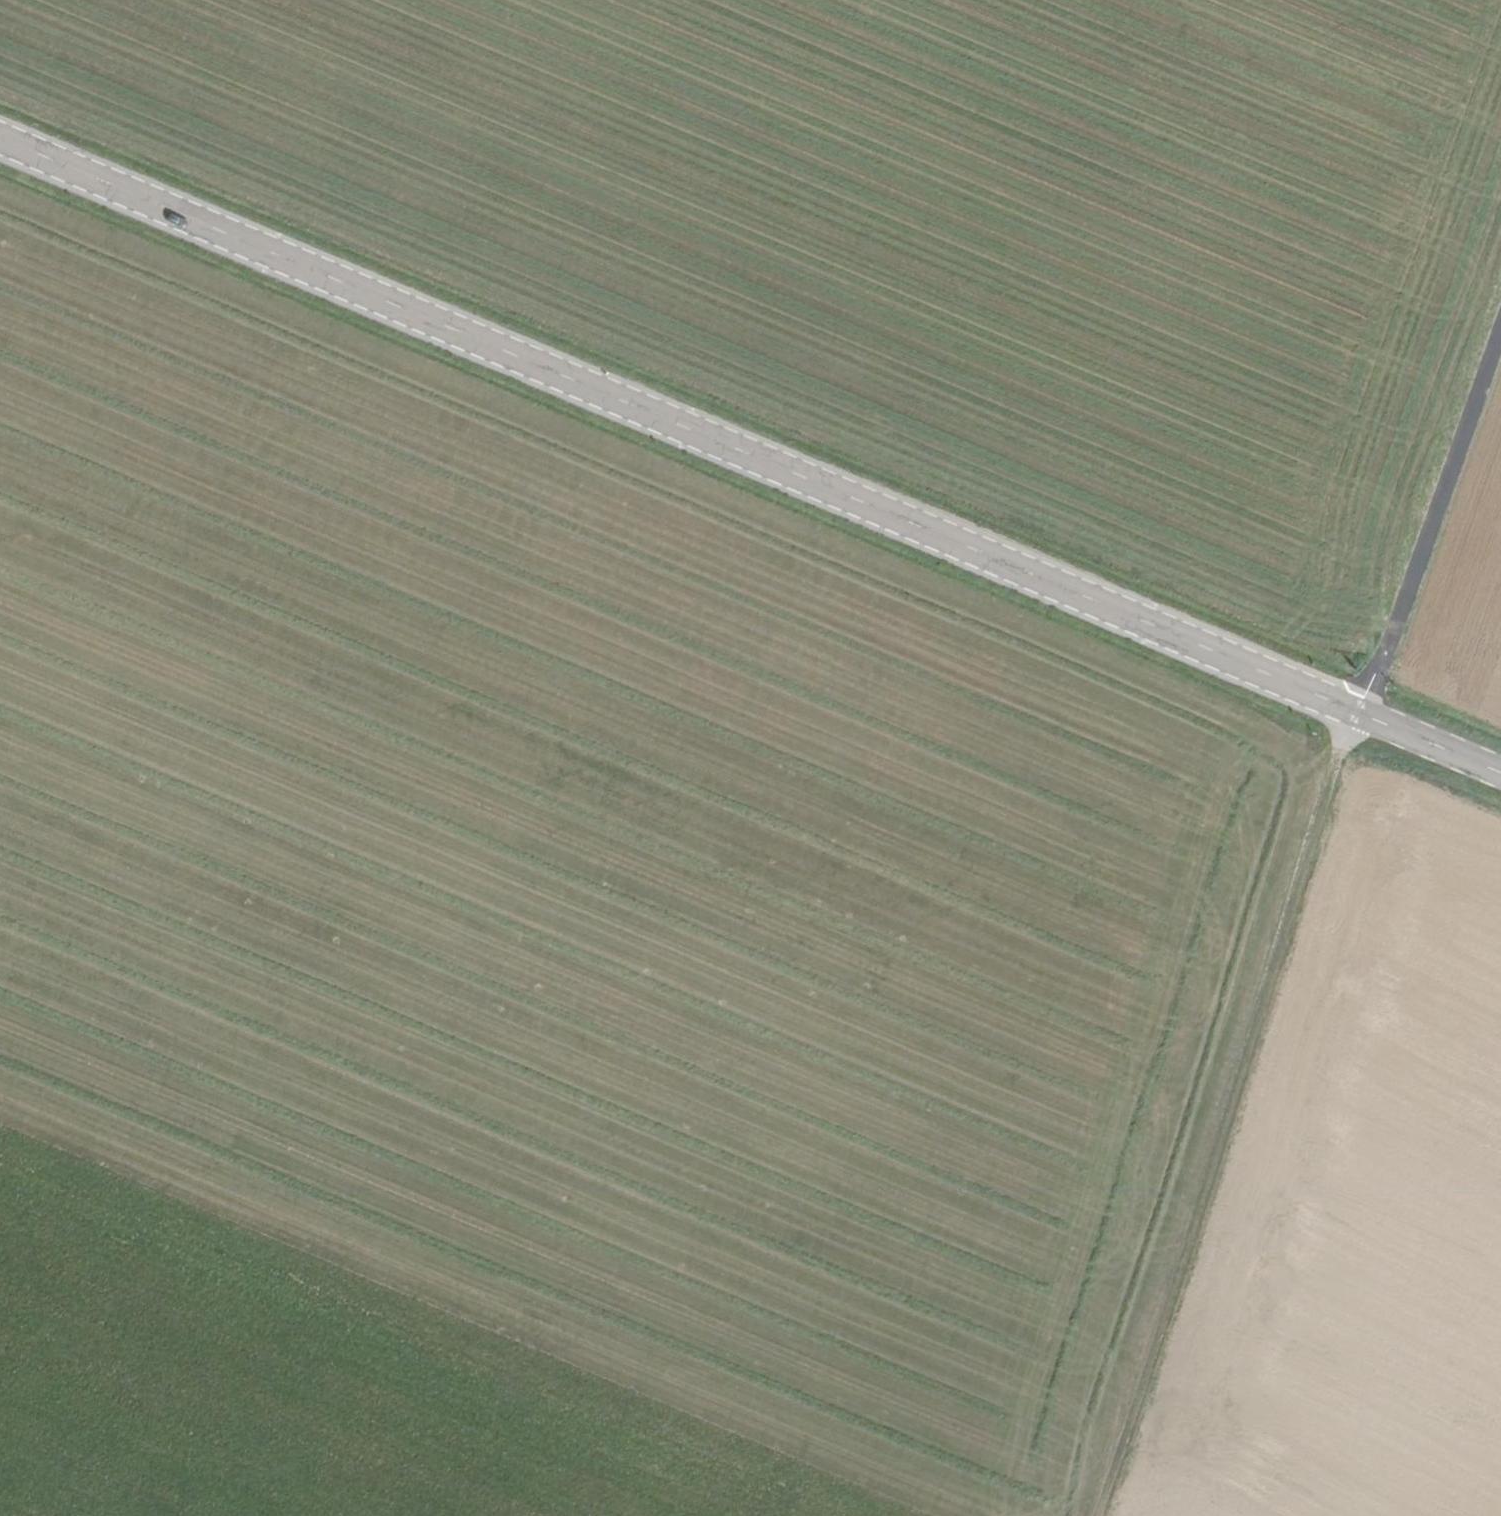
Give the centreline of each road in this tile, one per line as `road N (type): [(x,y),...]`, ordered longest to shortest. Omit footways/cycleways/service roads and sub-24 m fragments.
road 1 (secondary): [(0,140),(1500,774)]
road 2 (track): [(1103,1515),(1226,1149),(1348,737),(1364,716)]

